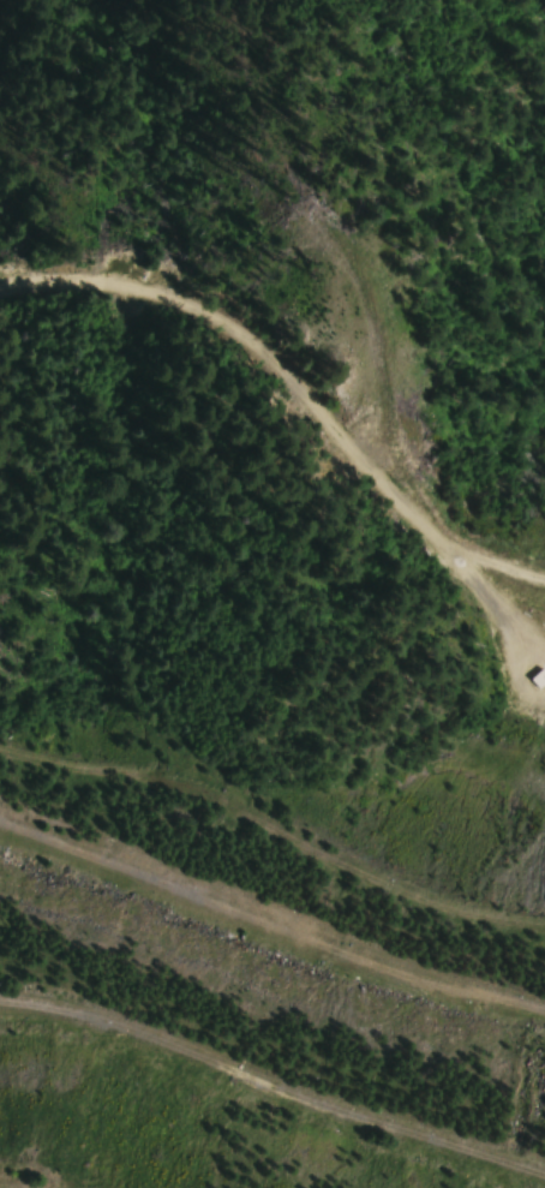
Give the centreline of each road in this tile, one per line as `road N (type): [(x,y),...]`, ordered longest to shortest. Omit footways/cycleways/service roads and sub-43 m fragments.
road 1 (track): [(544,582),(423,527),(245,335),(138,282),(41,276),(0,287)]

